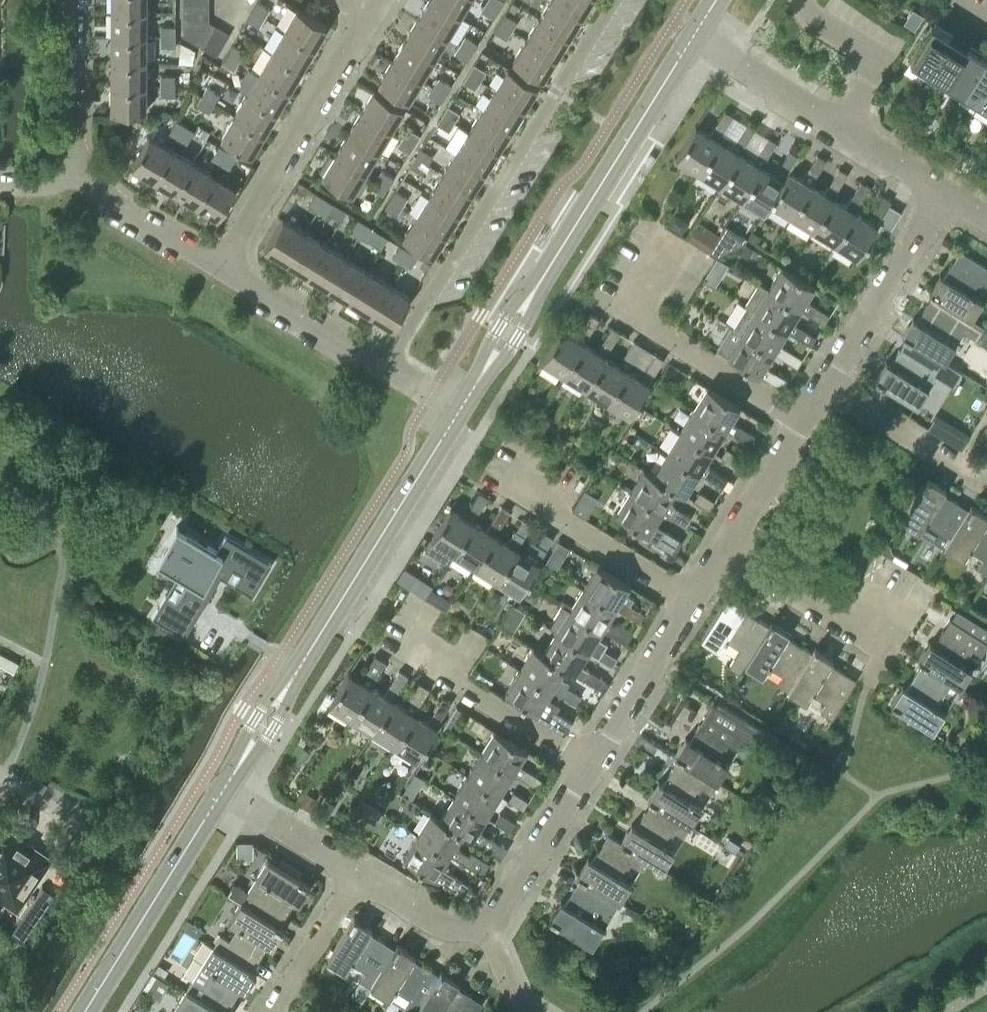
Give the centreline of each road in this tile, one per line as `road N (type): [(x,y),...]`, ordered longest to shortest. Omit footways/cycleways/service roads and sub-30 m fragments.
road 1 (tertiary): [(223,794),(456,413)]
road 2 (tertiary): [(456,413),(689,41)]
road 3 (residential): [(384,365),(613,0)]
road 4 (unclassified): [(220,267),(373,10)]
road 5 (residential): [(799,422),(622,312),(669,238)]
road 6 (tertiary): [(86,1011),(223,794)]
road 7 (residential): [(592,765),(402,648)]
road 8 (residential): [(941,198),(821,385)]
road 9 (residential): [(691,602),(508,486)]
road 10 (residential): [(592,765),(482,933)]
road 11 (residential): [(986,482),(821,385)]
road 12 (residential): [(384,365),(220,267)]
road 13 (residential): [(691,602),(592,765)]
road 14 (residential): [(882,642),(725,546)]
road 15 (residential): [(840,134),(875,67),(864,51),(806,17),(797,0)]
road 16 (residential): [(840,134),(689,41)]
road 17 (residential): [(85,169),(71,135),(71,0)]
road 18 (residential): [(220,267),(113,203),(85,169)]
road 19 (residential): [(272,1011),(354,872)]
road 20 (residential): [(354,872),(223,794)]
road 21 (residential): [(799,422),(725,546)]
road 22 (residential): [(482,933),(445,926),(354,872)]
road 23 (residential): [(941,198),(840,134)]

